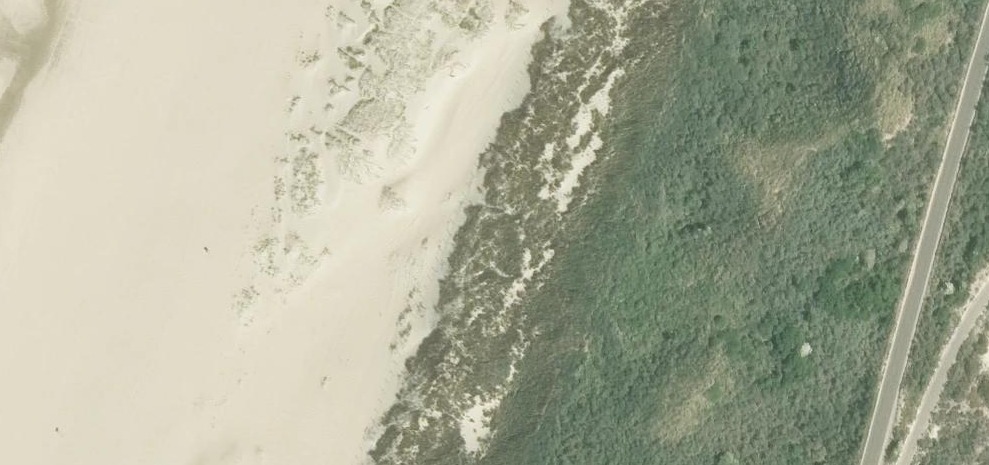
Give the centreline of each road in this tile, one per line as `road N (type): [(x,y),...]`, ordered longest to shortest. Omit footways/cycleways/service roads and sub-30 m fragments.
road 1 (unclassified): [(871,464),(988,33)]

